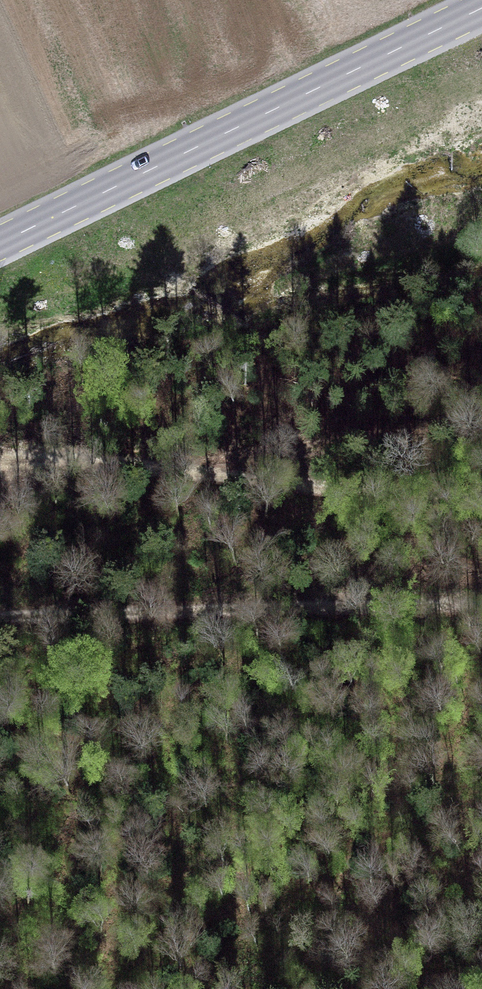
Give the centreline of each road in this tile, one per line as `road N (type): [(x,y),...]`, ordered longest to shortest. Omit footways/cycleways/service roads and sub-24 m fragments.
road 1 (primary): [(481,9),(0,243)]
road 2 (track): [(0,458),(481,504)]
road 3 (track): [(0,620),(481,609)]

